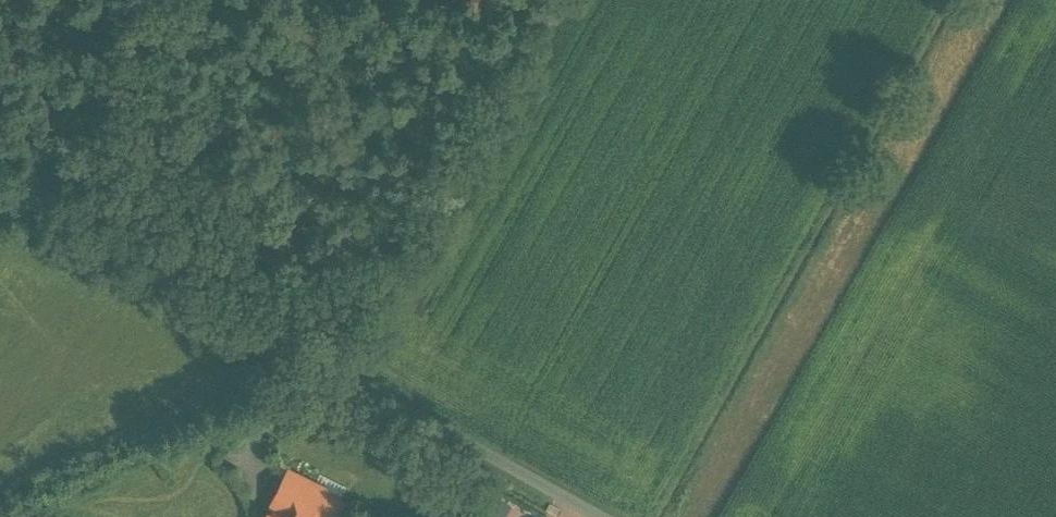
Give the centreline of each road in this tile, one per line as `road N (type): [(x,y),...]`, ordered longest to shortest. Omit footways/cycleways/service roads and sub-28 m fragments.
road 1 (unclassified): [(602,516),(0,186)]

